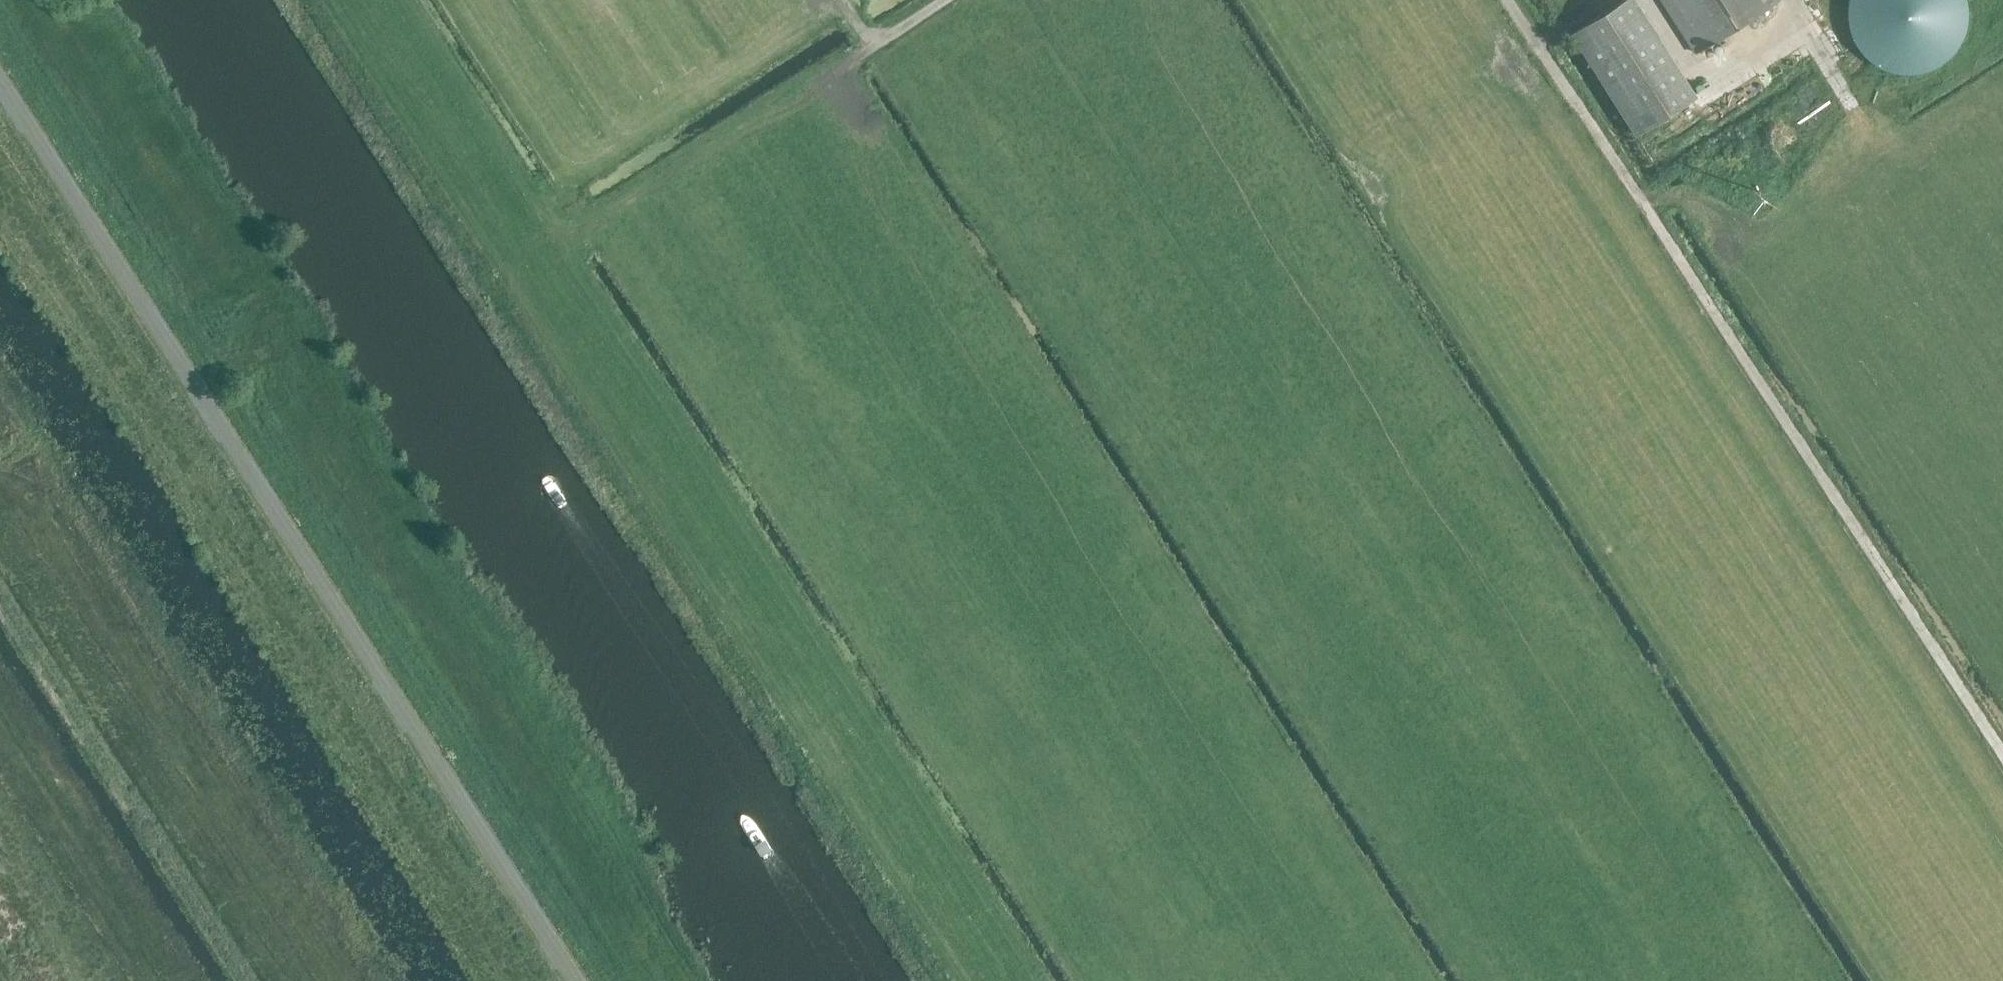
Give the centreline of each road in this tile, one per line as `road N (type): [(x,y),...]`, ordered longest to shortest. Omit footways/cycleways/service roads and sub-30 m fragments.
road 1 (unclassified): [(574,980),(0,84)]
road 2 (track): [(2002,756),(1510,0)]

